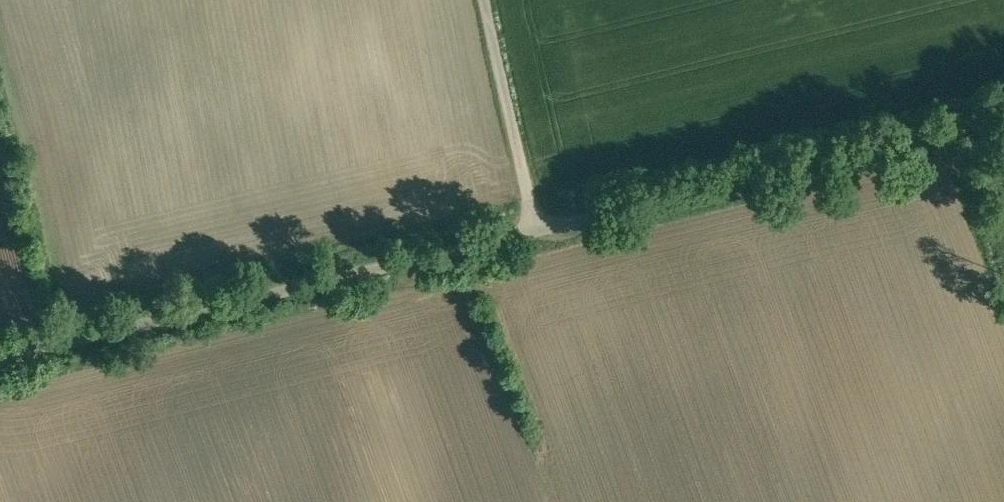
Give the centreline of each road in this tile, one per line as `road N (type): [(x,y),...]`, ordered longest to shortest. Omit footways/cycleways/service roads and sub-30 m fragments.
road 1 (residential): [(0,325),(523,198)]
road 2 (residential): [(523,198),(827,125),(1003,94)]
road 3 (residential): [(523,198),(484,0)]

